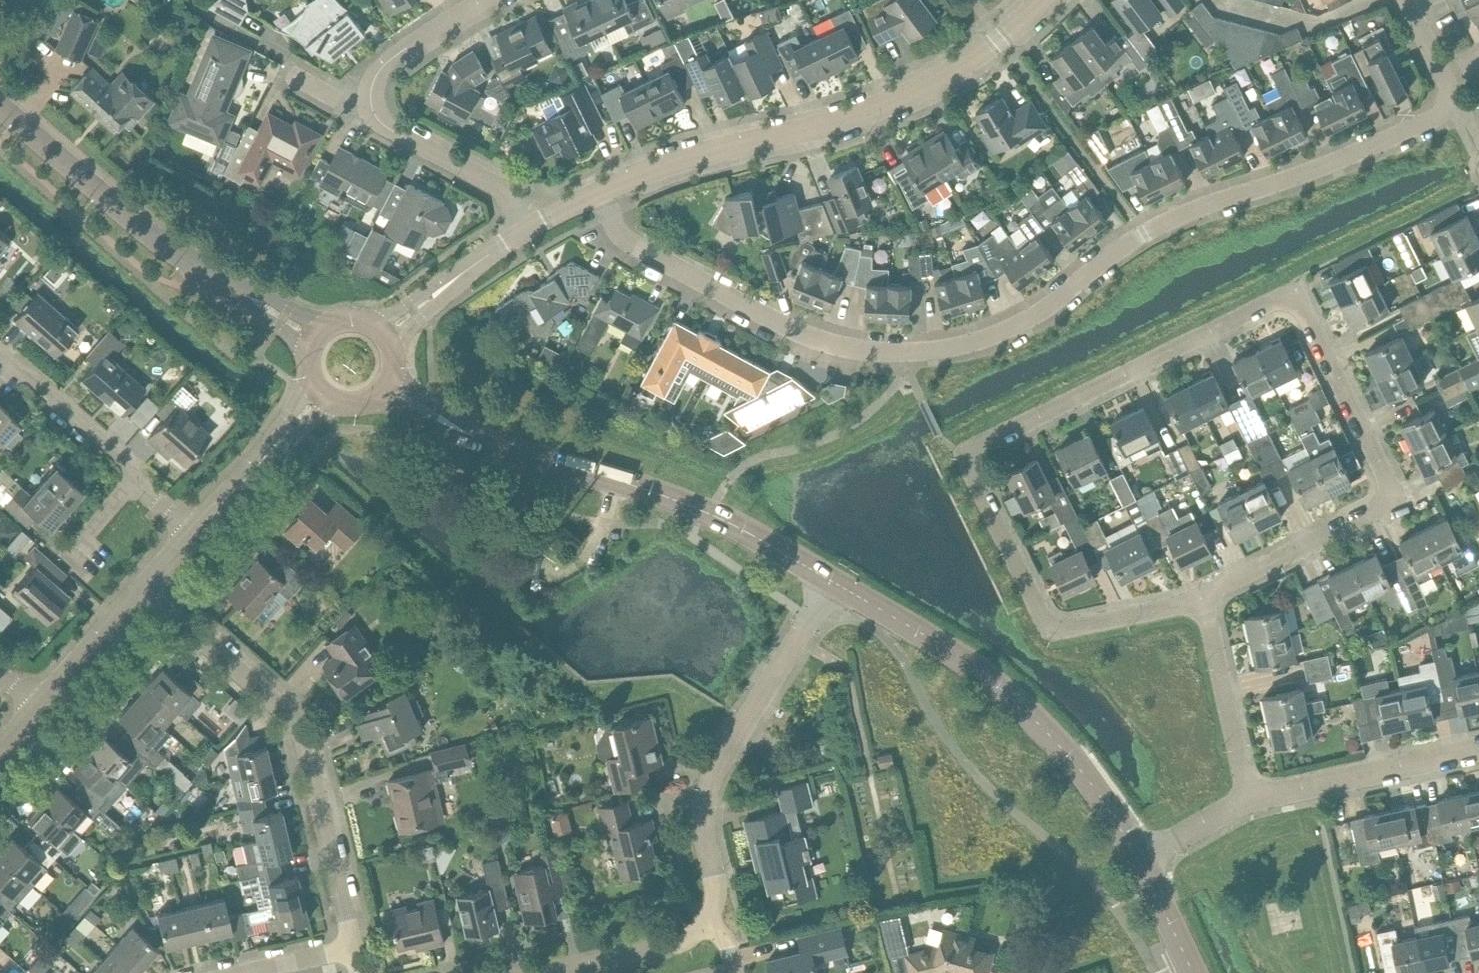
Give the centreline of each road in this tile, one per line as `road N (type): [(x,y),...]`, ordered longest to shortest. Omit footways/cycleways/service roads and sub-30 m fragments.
road 1 (residential): [(591,196),(635,250),(809,339),(902,354),(1005,331),(1114,252),(1184,213),(1319,168),(1458,105),(1444,76)]
road 2 (residential): [(1205,601),(1076,626),(1051,623),(973,476),(974,452),(1278,298),(1292,298)]
road 3 (secondary): [(832,580),(704,508),(621,472),(530,454),(381,377)]
road 4 (unclassified): [(591,196),(726,146),(872,111),(978,55),(1037,0)]
road 5 (residential): [(354,946),(300,723),(140,591)]
road 6 (residential): [(1205,601),(1376,514),(1389,496),(1386,472),(1292,298)]
road 7 (secondary): [(1141,862),(1100,797),(1000,691),(832,580)]
road 8 (secondary): [(314,339),(188,264),(0,106)]
road 9 (residential): [(711,925),(716,898),(704,833),(716,772),(832,580)]
road 10 (residential): [(195,533),(124,459),(0,358)]
road 11 (residential): [(1249,801),(1478,749)]
road 12 (residential): [(524,231),(499,189),(380,123),(371,96)]
road 13 (residential): [(1249,801),(1205,601)]
road 14 (tertiary): [(195,533),(323,391)]
road 15 (unclassified): [(378,338),(524,231)]
road 16 (residential): [(542,972),(671,943),(711,925)]
road 17 (tertiary): [(39,708),(140,591)]
road 18 (residential): [(371,96),(386,65),(485,0)]
road 19 (residential): [(1141,862),(1249,801)]
road 20 (secondary): [(1194,972),(1141,862)]

